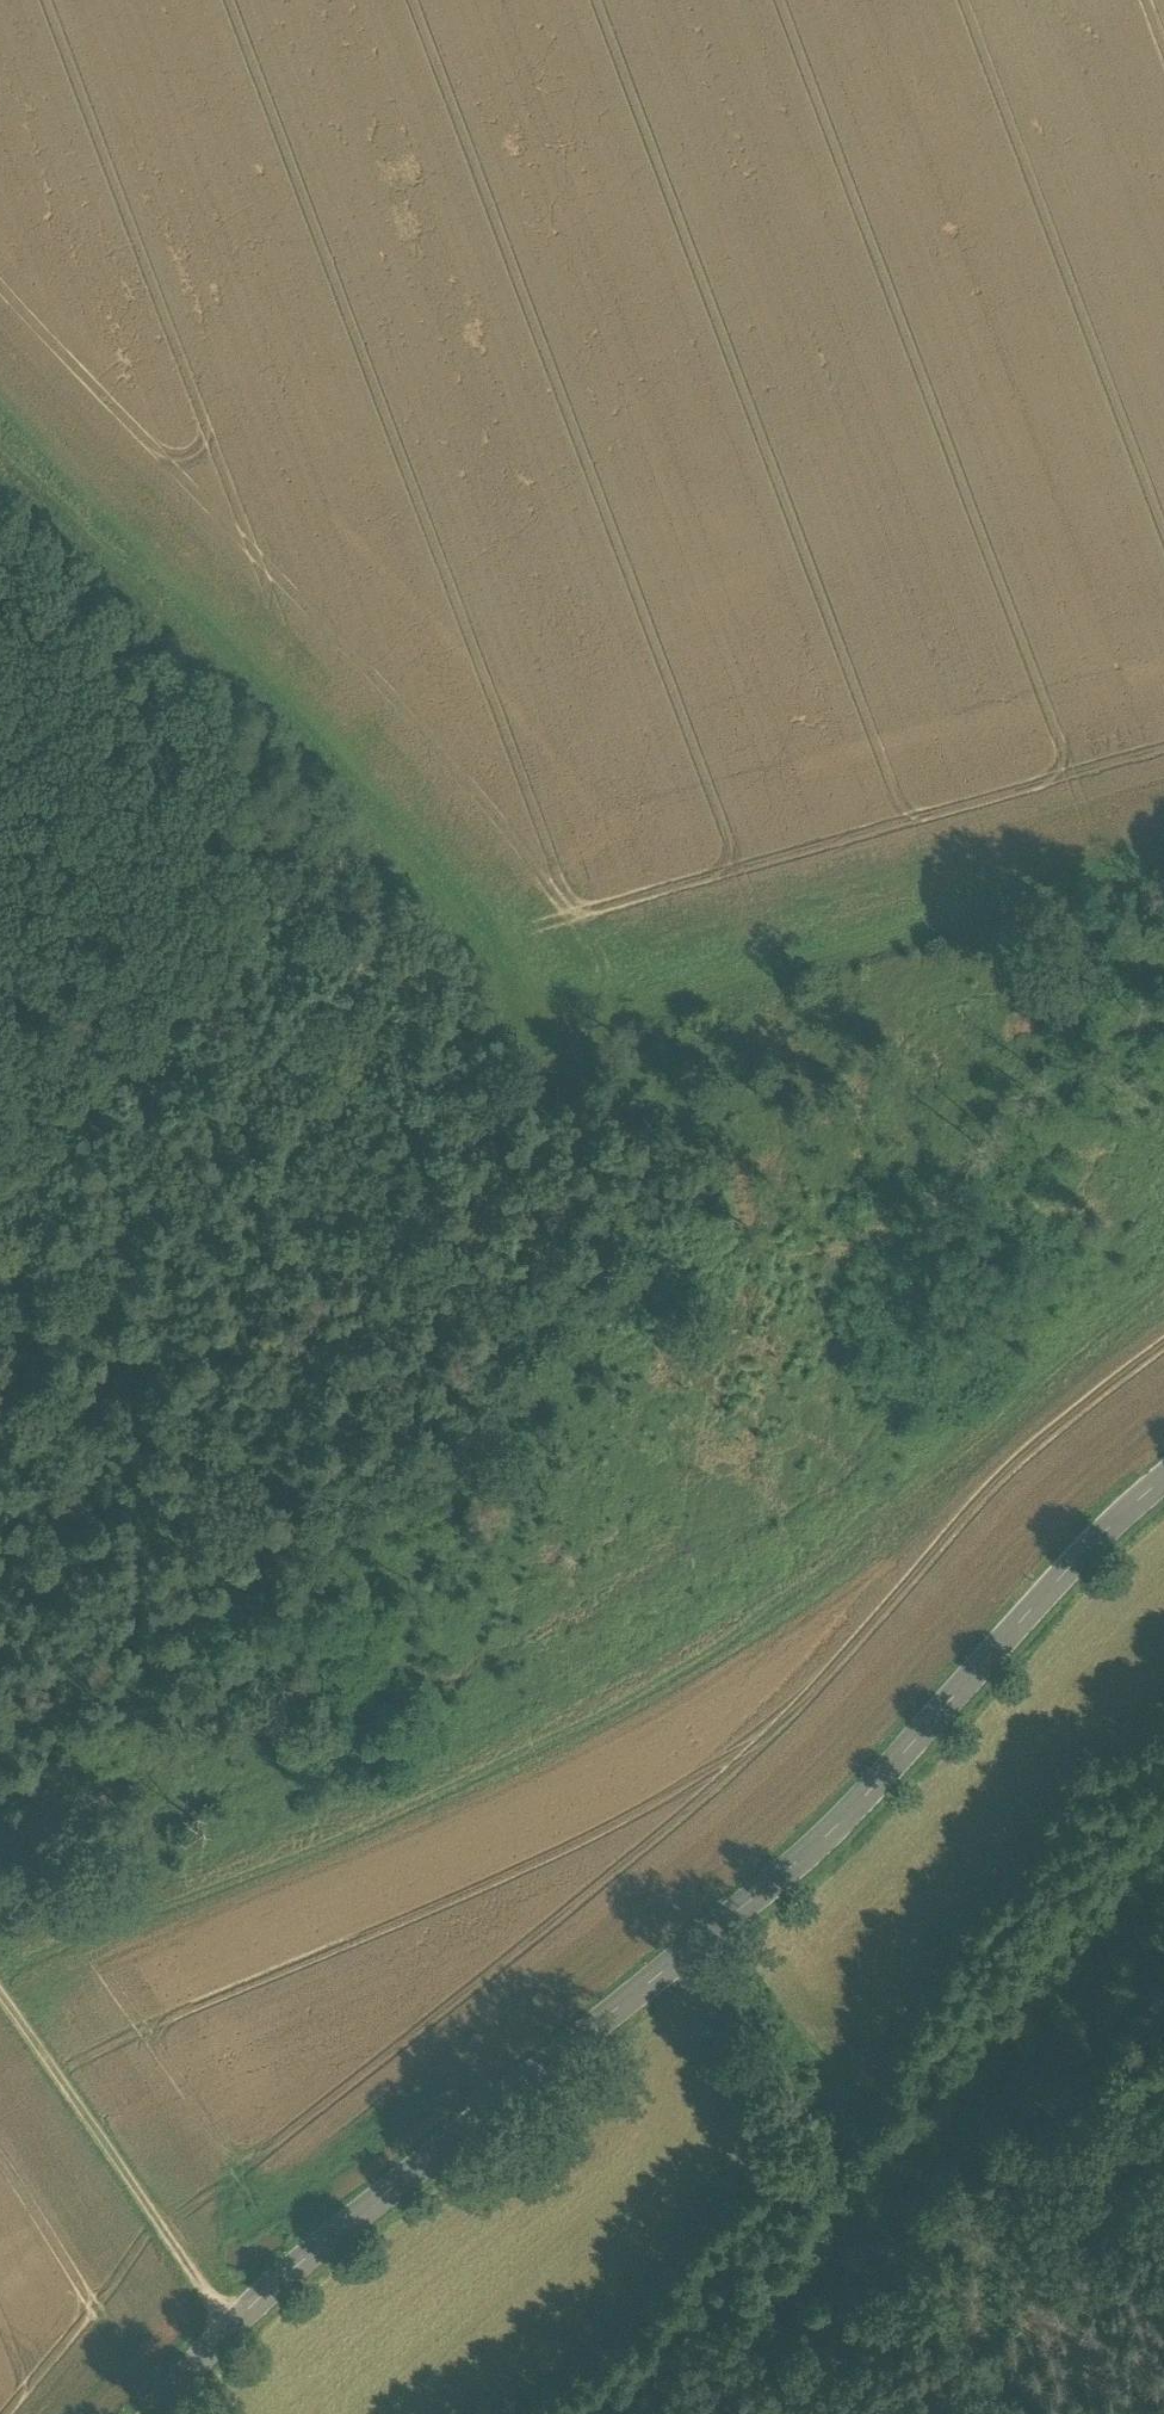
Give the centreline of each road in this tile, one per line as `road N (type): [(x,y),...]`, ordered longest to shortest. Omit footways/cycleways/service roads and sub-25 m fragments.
road 1 (secondary): [(1163,1508),(891,1802),(725,1949),(246,2337),(181,2413)]
road 2 (track): [(246,2337),(0,1996)]
road 3 (track): [(725,1949),(891,2237)]
road 4 (track): [(819,2413),(862,2286),(891,2237)]

